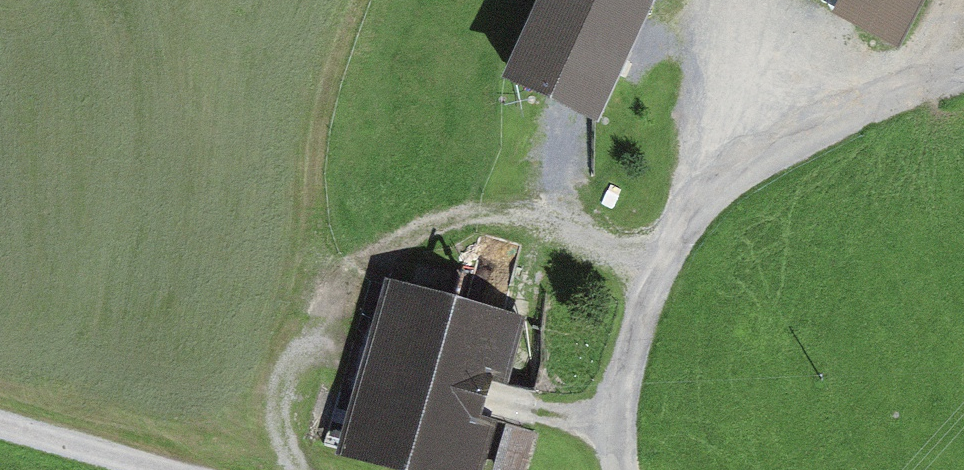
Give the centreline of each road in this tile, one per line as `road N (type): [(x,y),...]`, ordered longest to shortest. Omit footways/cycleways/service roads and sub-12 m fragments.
road 1 (track): [(623,469),(613,425),(670,247),(792,139),(963,68)]
road 2 (track): [(296,469),(268,418),(303,330),(378,243),(435,218),(670,247)]
road 3 (unclassified): [(0,426),(160,469)]

